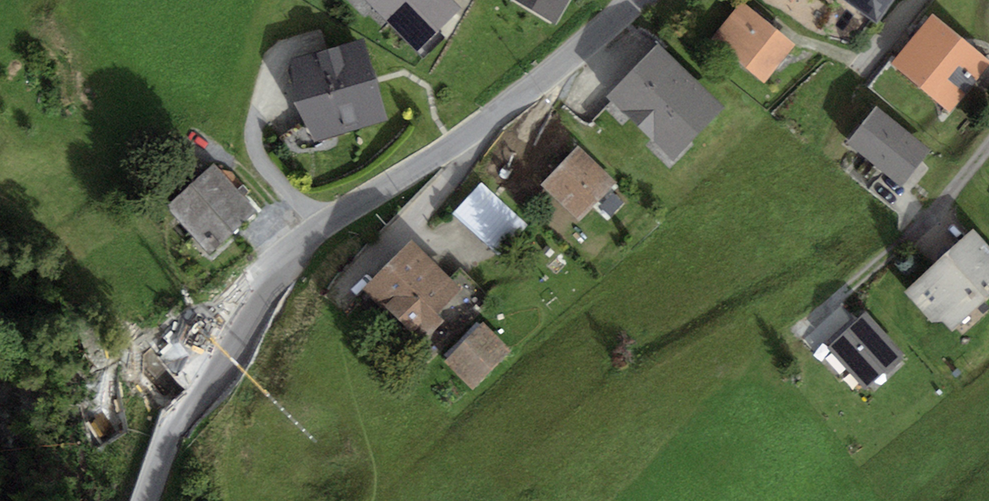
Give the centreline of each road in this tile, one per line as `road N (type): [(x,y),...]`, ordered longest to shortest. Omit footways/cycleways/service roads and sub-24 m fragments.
road 1 (tertiary): [(147,500),(202,351),(257,273),(464,136),(635,0)]

